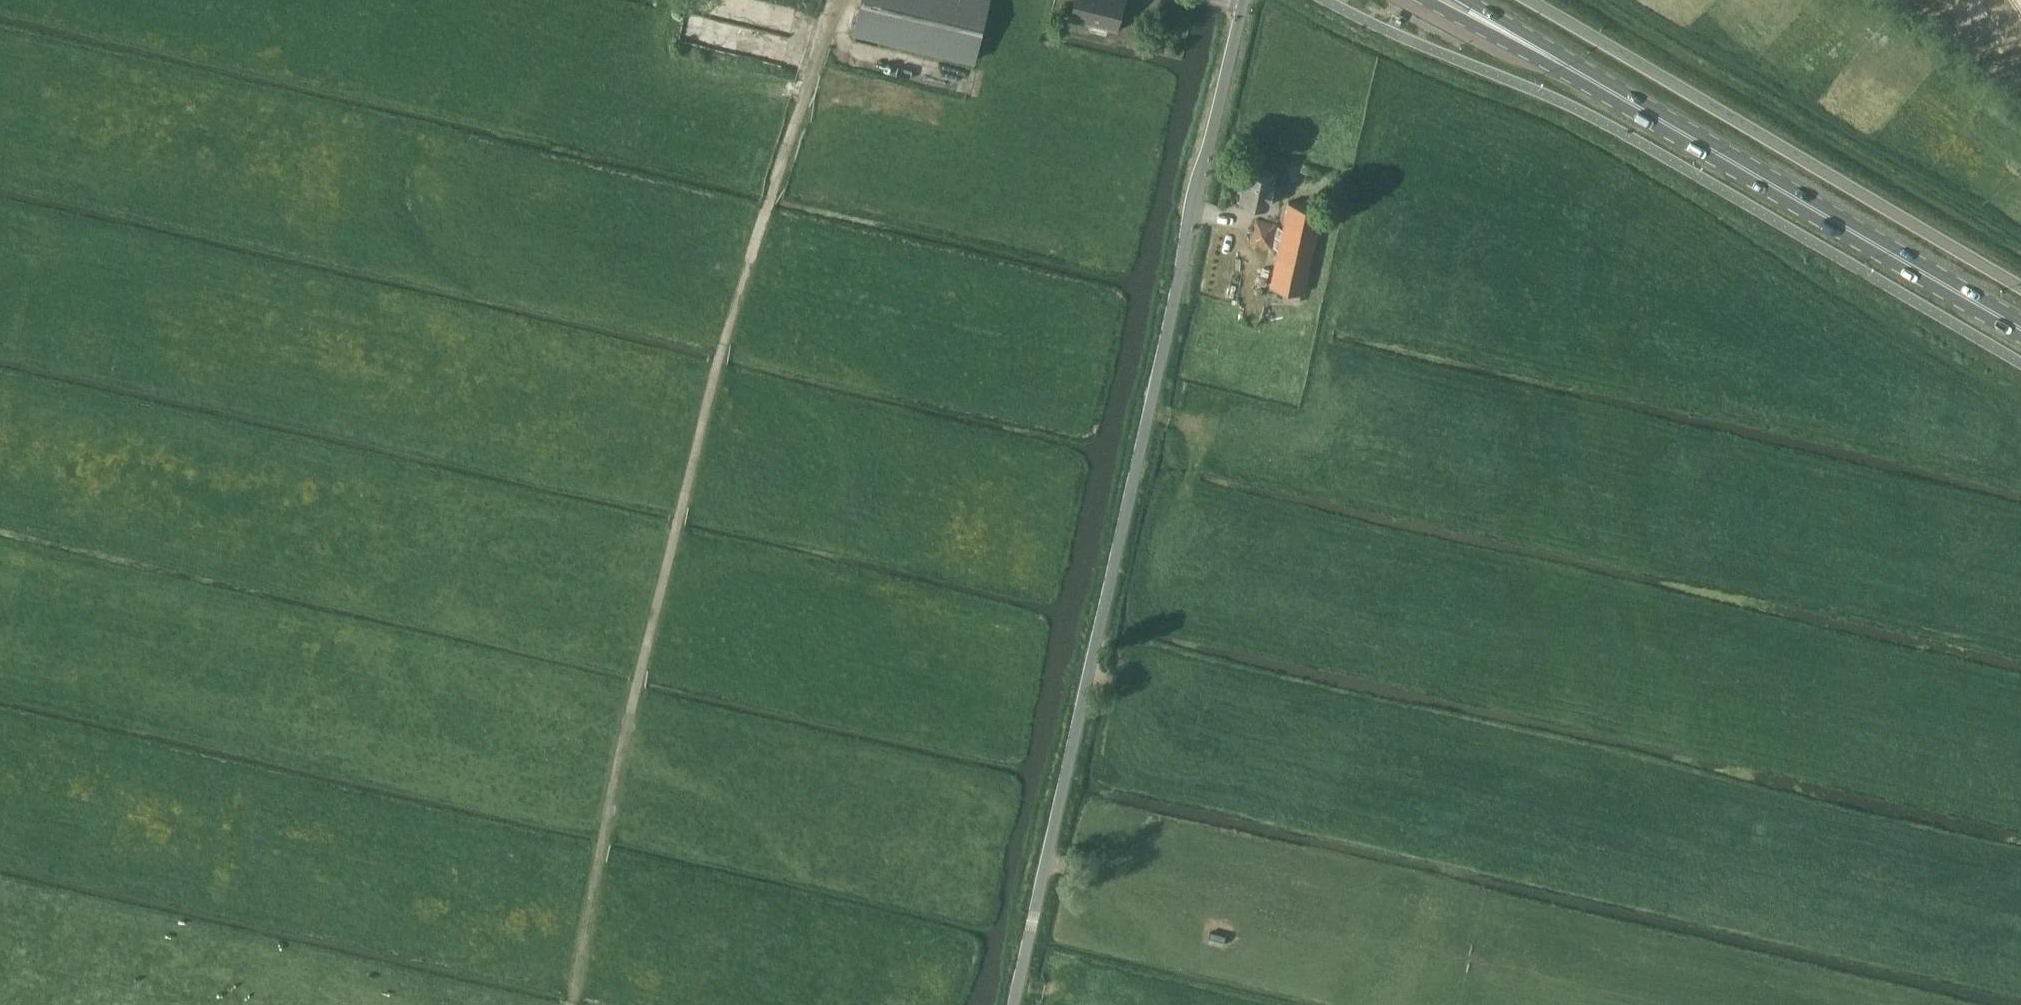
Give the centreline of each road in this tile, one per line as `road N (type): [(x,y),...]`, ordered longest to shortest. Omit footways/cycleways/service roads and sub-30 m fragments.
road 1 (track): [(571,1004),(631,710),(711,383),(835,0)]
road 2 (unclassified): [(1016,1004),(1246,0)]
road 3 (primary): [(2020,328),(1448,0)]

